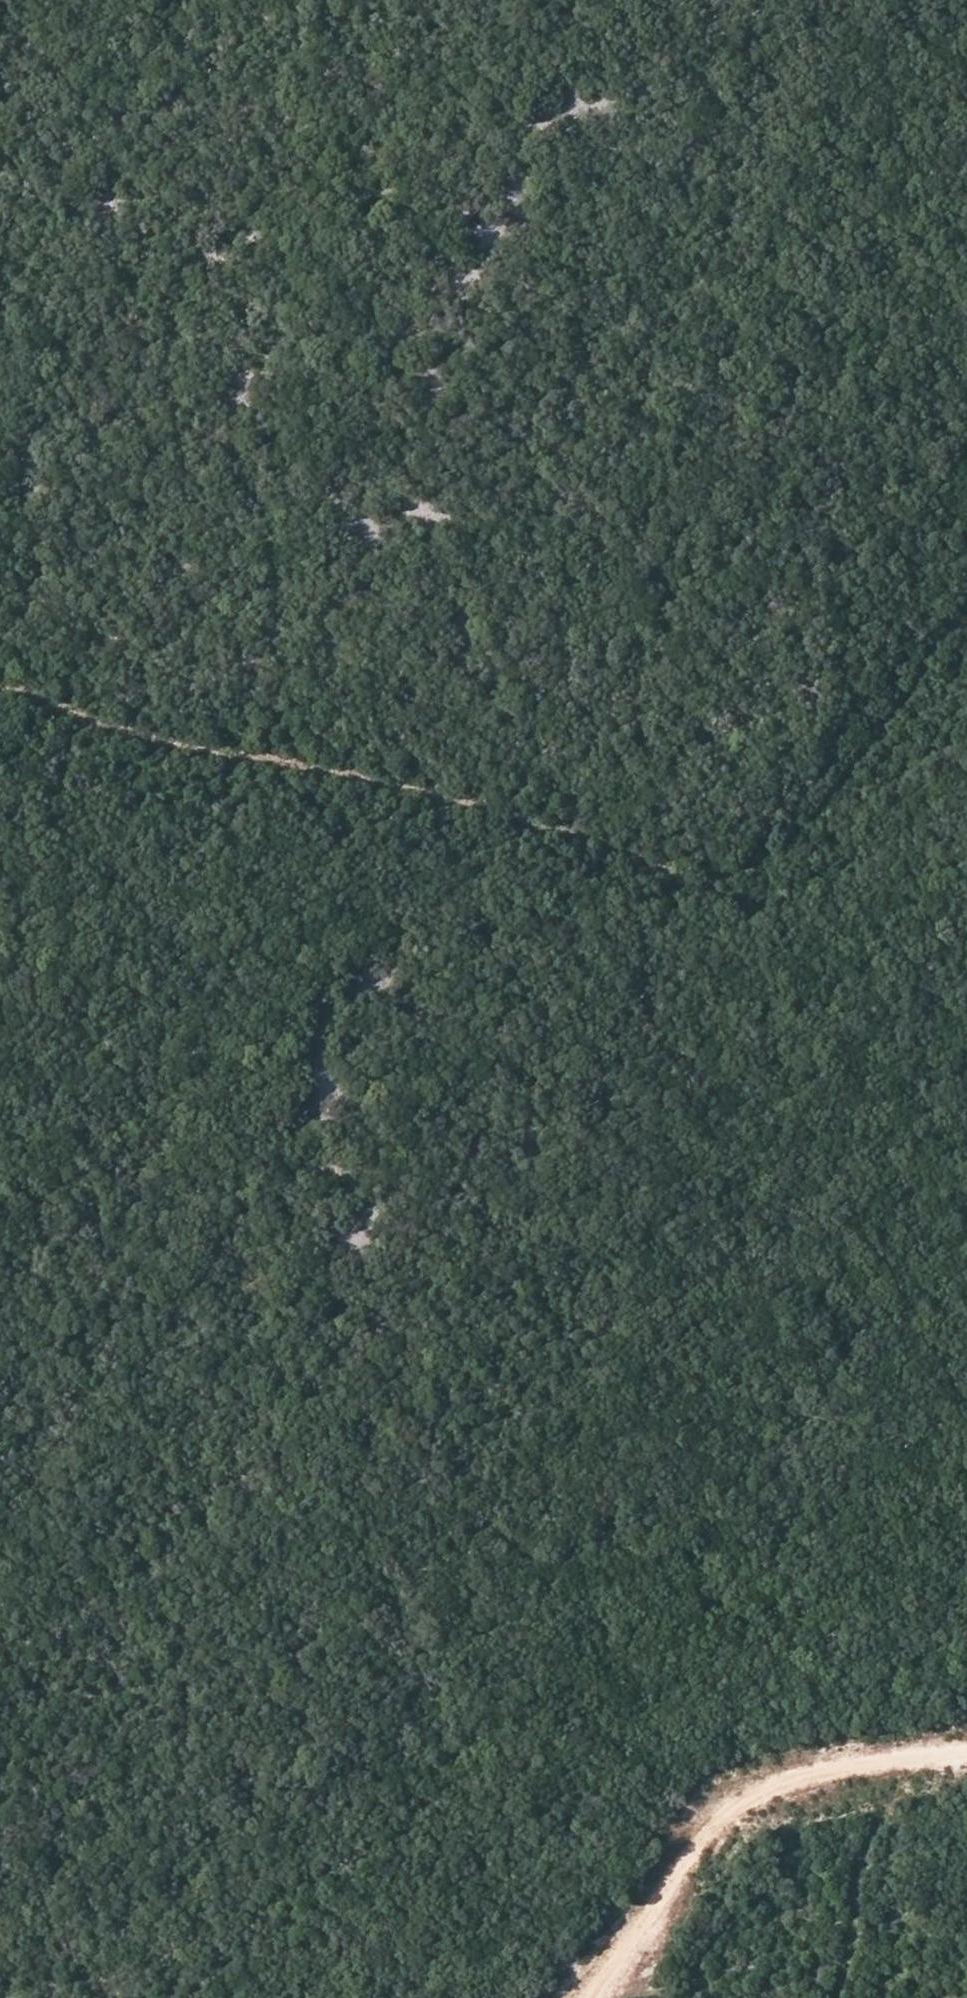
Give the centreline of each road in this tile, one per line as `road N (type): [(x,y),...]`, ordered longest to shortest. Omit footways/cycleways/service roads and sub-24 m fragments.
road 1 (track): [(966,1756),(884,1762),(732,1806),(591,1997)]

